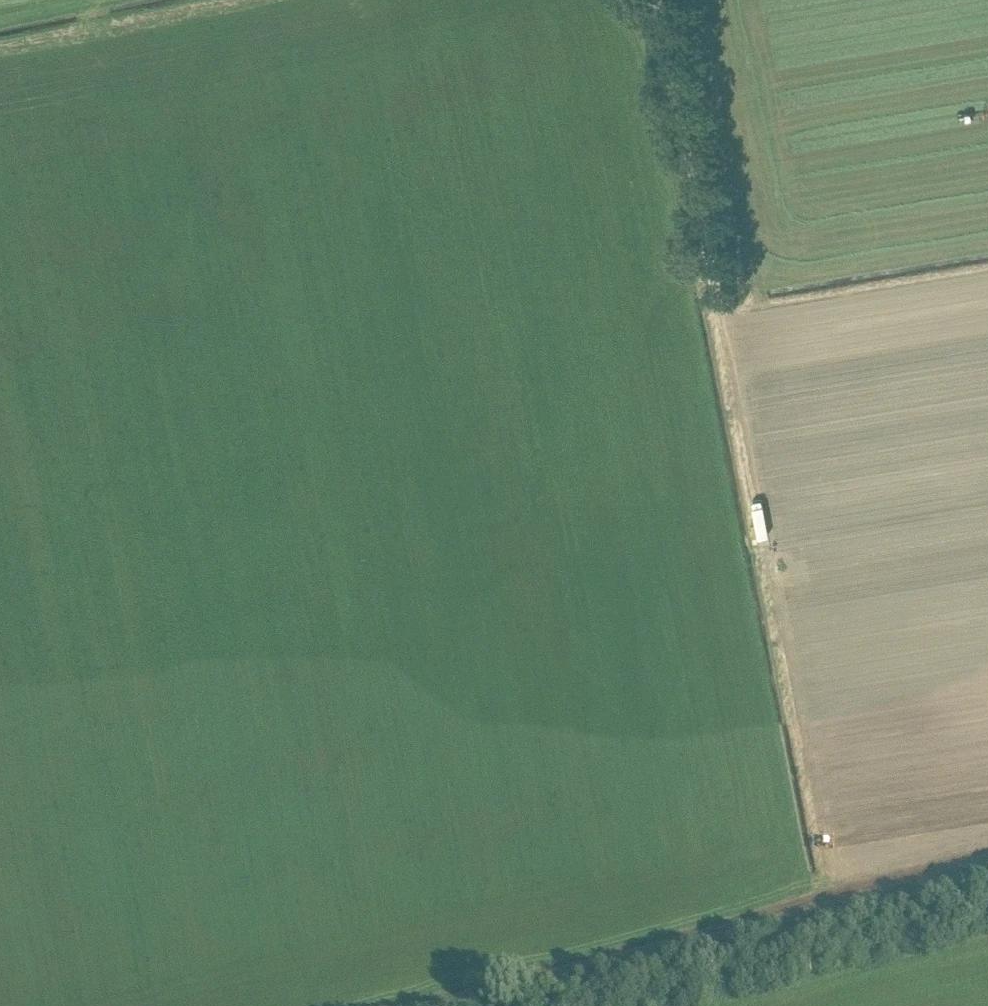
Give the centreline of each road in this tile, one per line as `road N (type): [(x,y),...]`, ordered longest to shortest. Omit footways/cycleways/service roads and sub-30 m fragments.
road 1 (unclassified): [(696,300),(641,0)]

